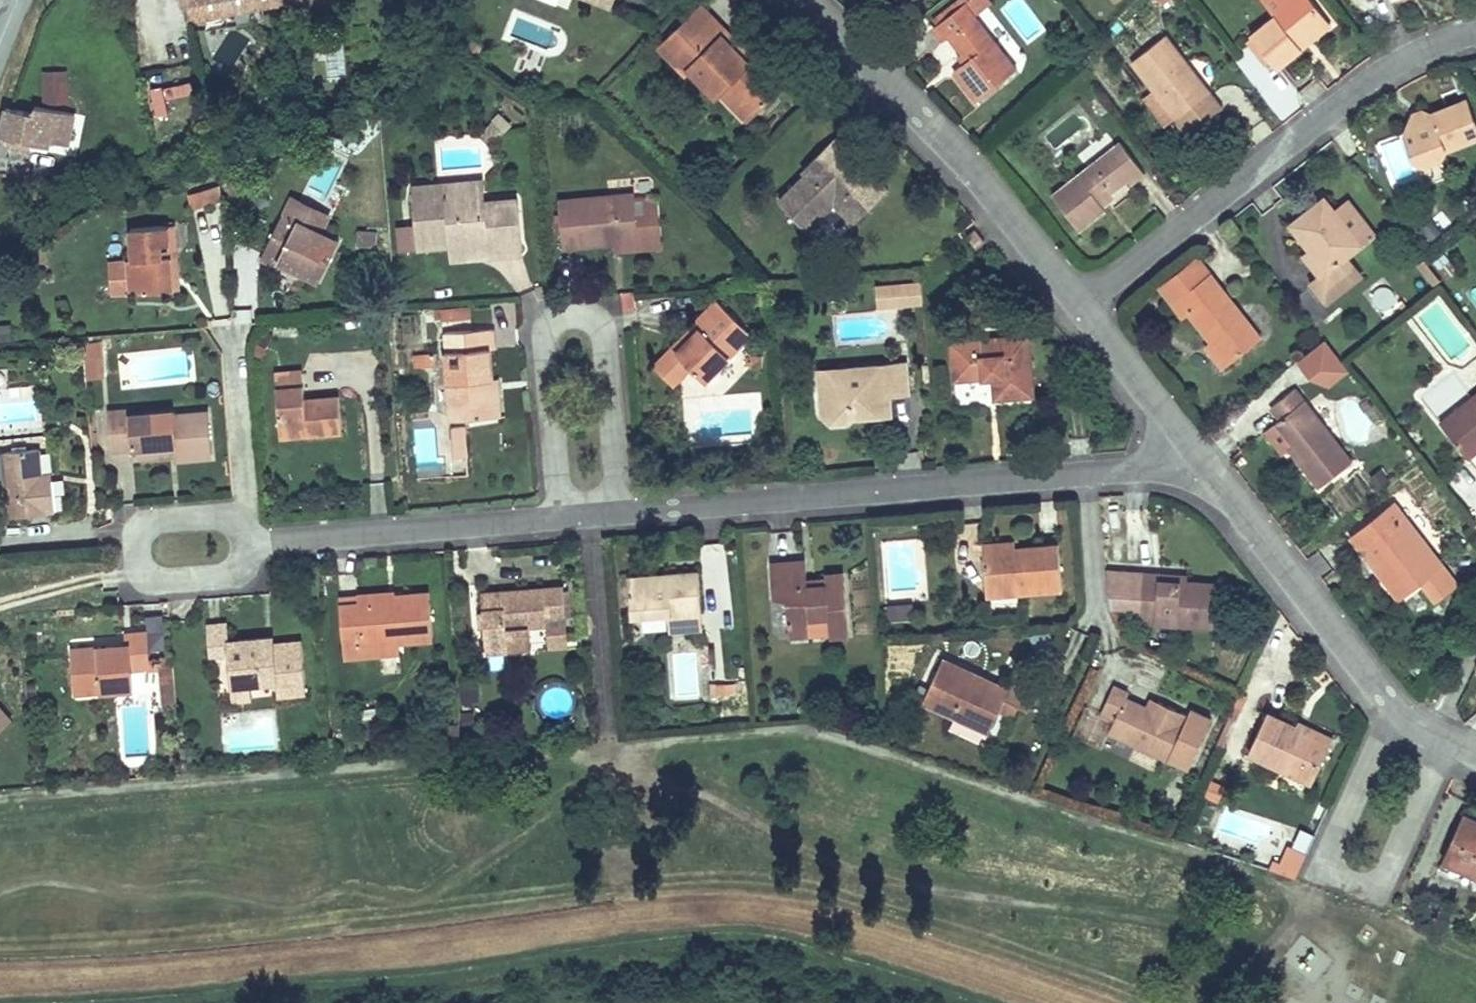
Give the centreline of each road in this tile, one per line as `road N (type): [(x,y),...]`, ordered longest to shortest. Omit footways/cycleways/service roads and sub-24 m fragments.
road 1 (residential): [(260,545),(1199,463)]
road 2 (residential): [(1475,35),(1368,80),(1076,306)]
road 3 (residential): [(797,0),(967,164),(1076,306)]
road 4 (residential): [(1199,463),(1393,708),(1475,755)]
road 5 (residential): [(260,545),(247,529),(214,517),(155,522),(132,544),(142,577),(157,583),(232,576),(253,558)]
road 6 (residential): [(1076,306),(1199,463)]

